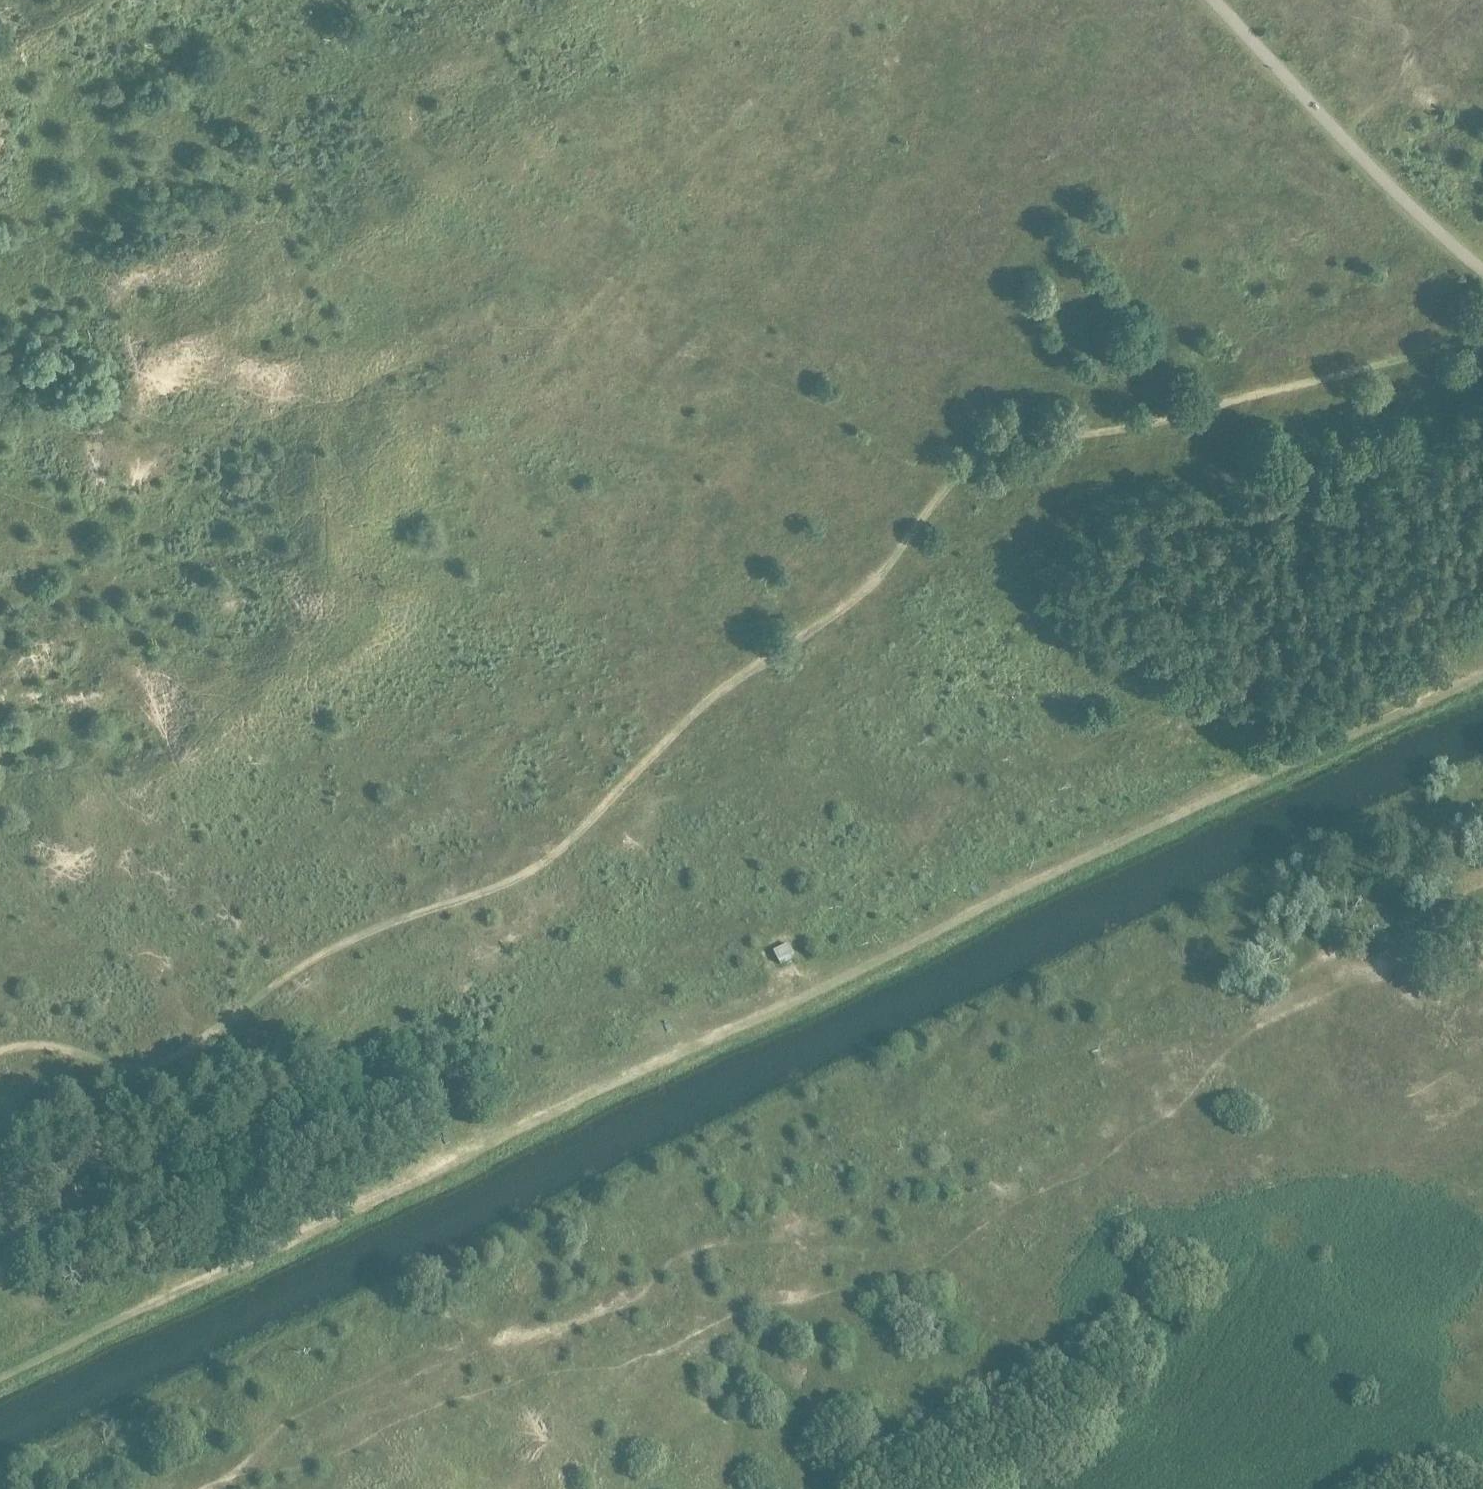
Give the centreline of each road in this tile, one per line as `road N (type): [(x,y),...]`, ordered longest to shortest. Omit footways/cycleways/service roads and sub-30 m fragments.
road 1 (track): [(0,1050),(41,1041),(145,1066),(205,1039),(307,960),(390,921),(516,879),(561,849),(695,712),(847,604),(886,568),(968,461),(1008,434),(1129,428),(1482,333)]
road 2 (track): [(0,1374),(1482,673)]
road 3 (track): [(1346,139),(1214,0)]
road 4 (track): [(1482,269),(1346,139)]

